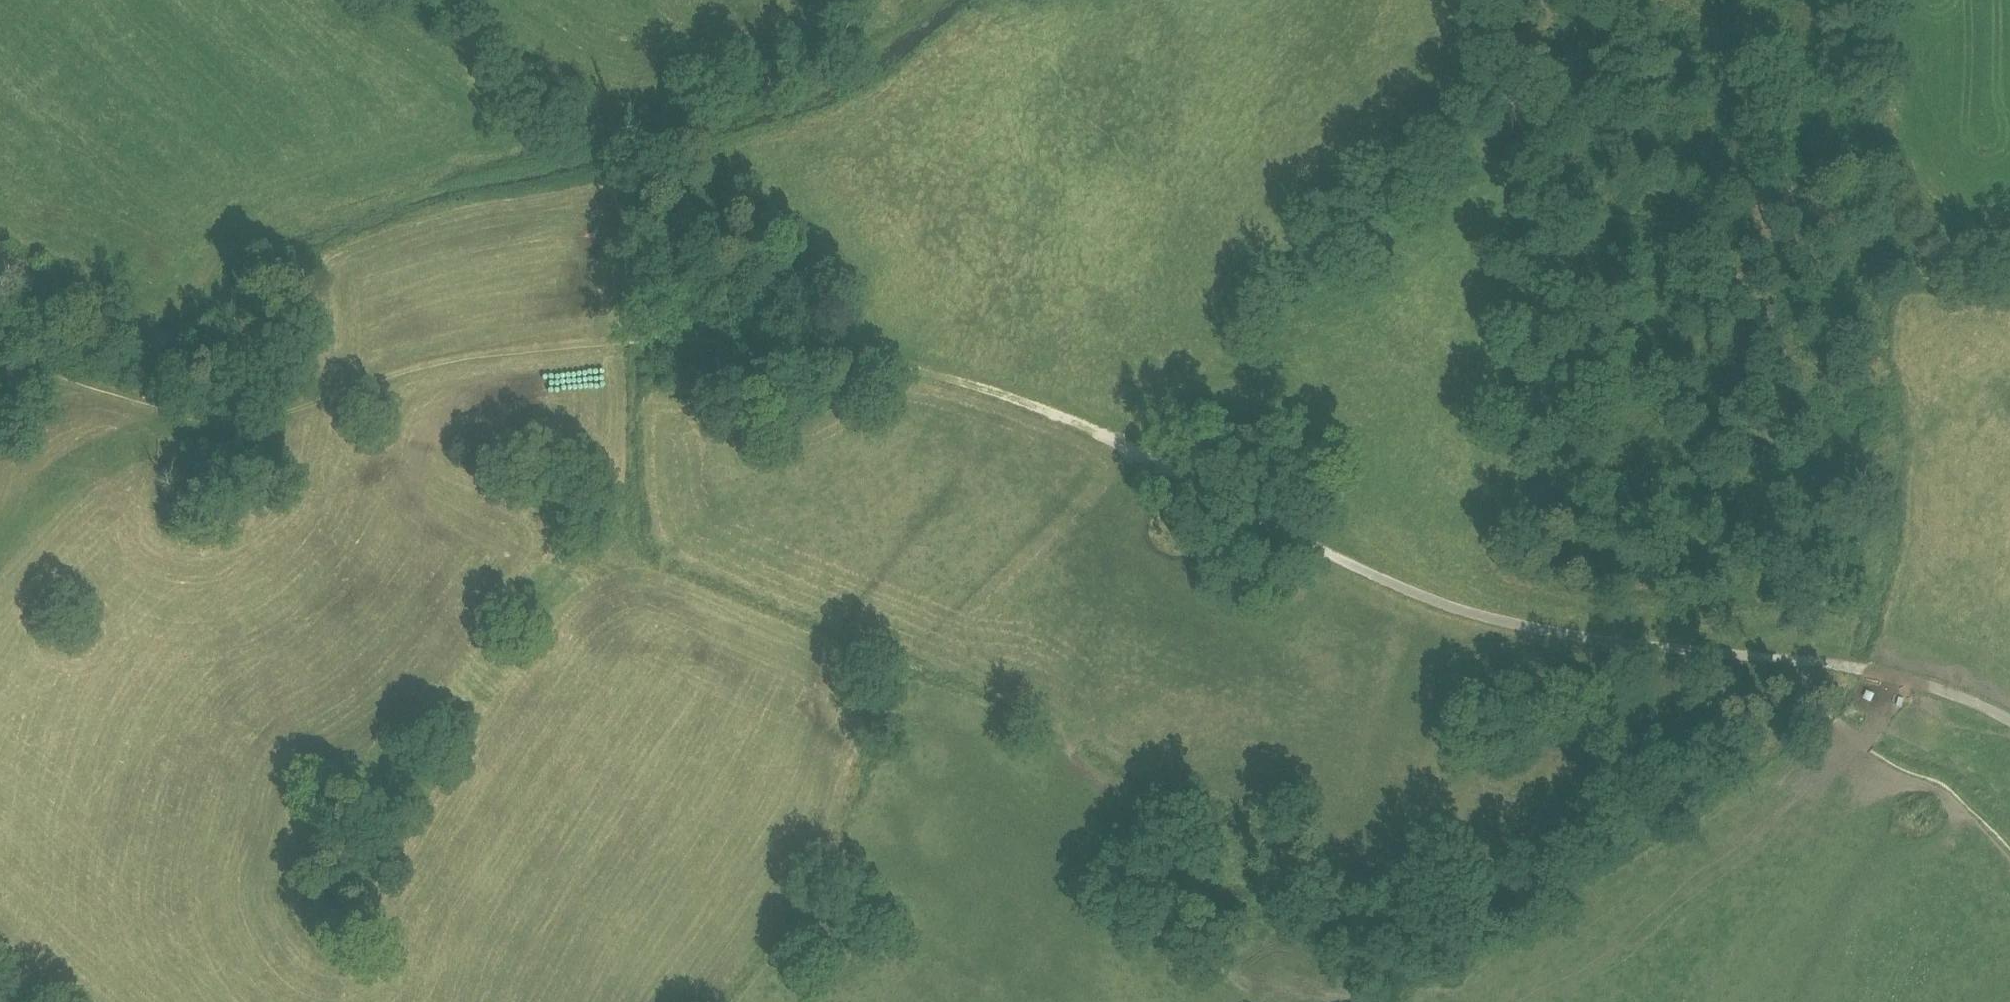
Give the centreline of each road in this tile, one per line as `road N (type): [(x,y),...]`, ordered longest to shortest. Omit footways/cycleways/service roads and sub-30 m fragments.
road 1 (track): [(0,376),(45,376),(168,416),(236,427),(303,415),(412,370),(475,356),(642,341),(792,349),(1015,403),(1344,562)]
road 2 (track): [(1791,662),(1523,627),(1463,612),(1344,562)]
road 3 (track): [(2009,722),(1895,677),(1791,662)]

